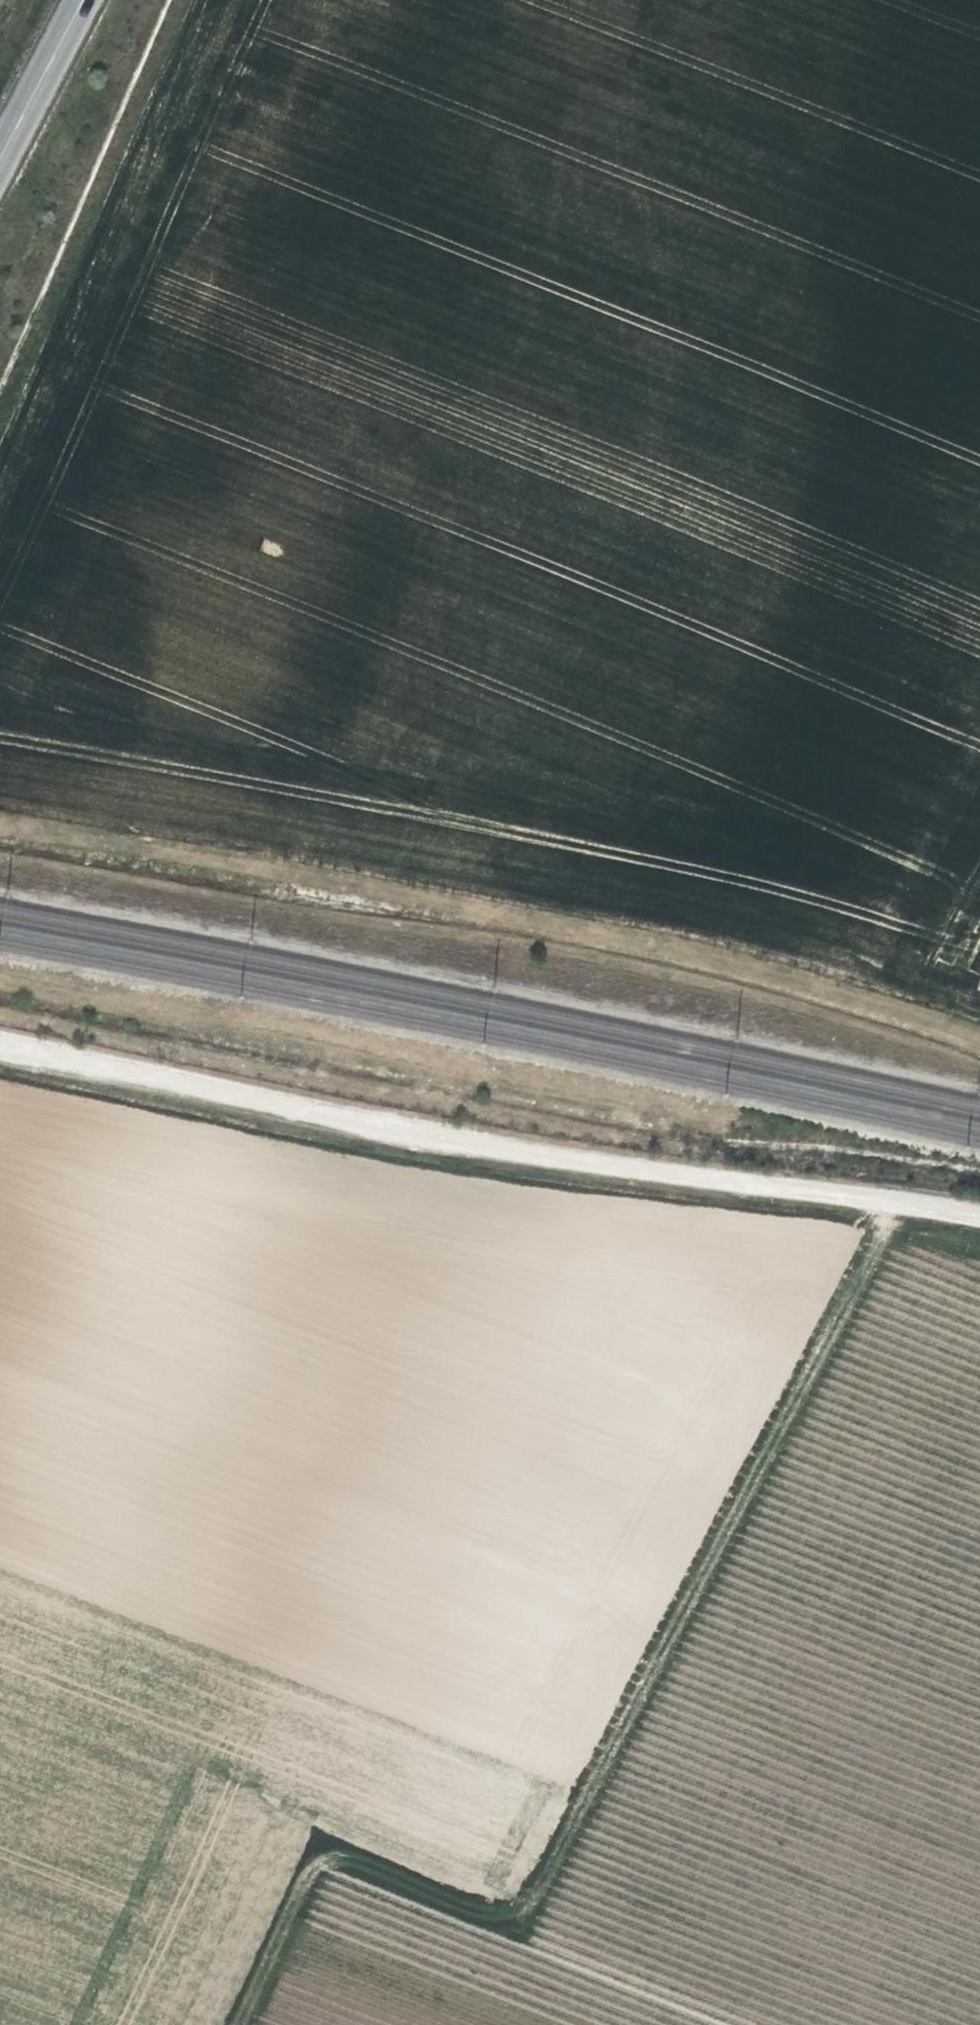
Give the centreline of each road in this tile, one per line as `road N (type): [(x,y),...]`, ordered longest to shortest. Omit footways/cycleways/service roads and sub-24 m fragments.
road 1 (track): [(239,2024),(314,1864),(333,1858),(521,1936),(892,1205)]
road 2 (tertiary): [(0,163),(86,0)]

